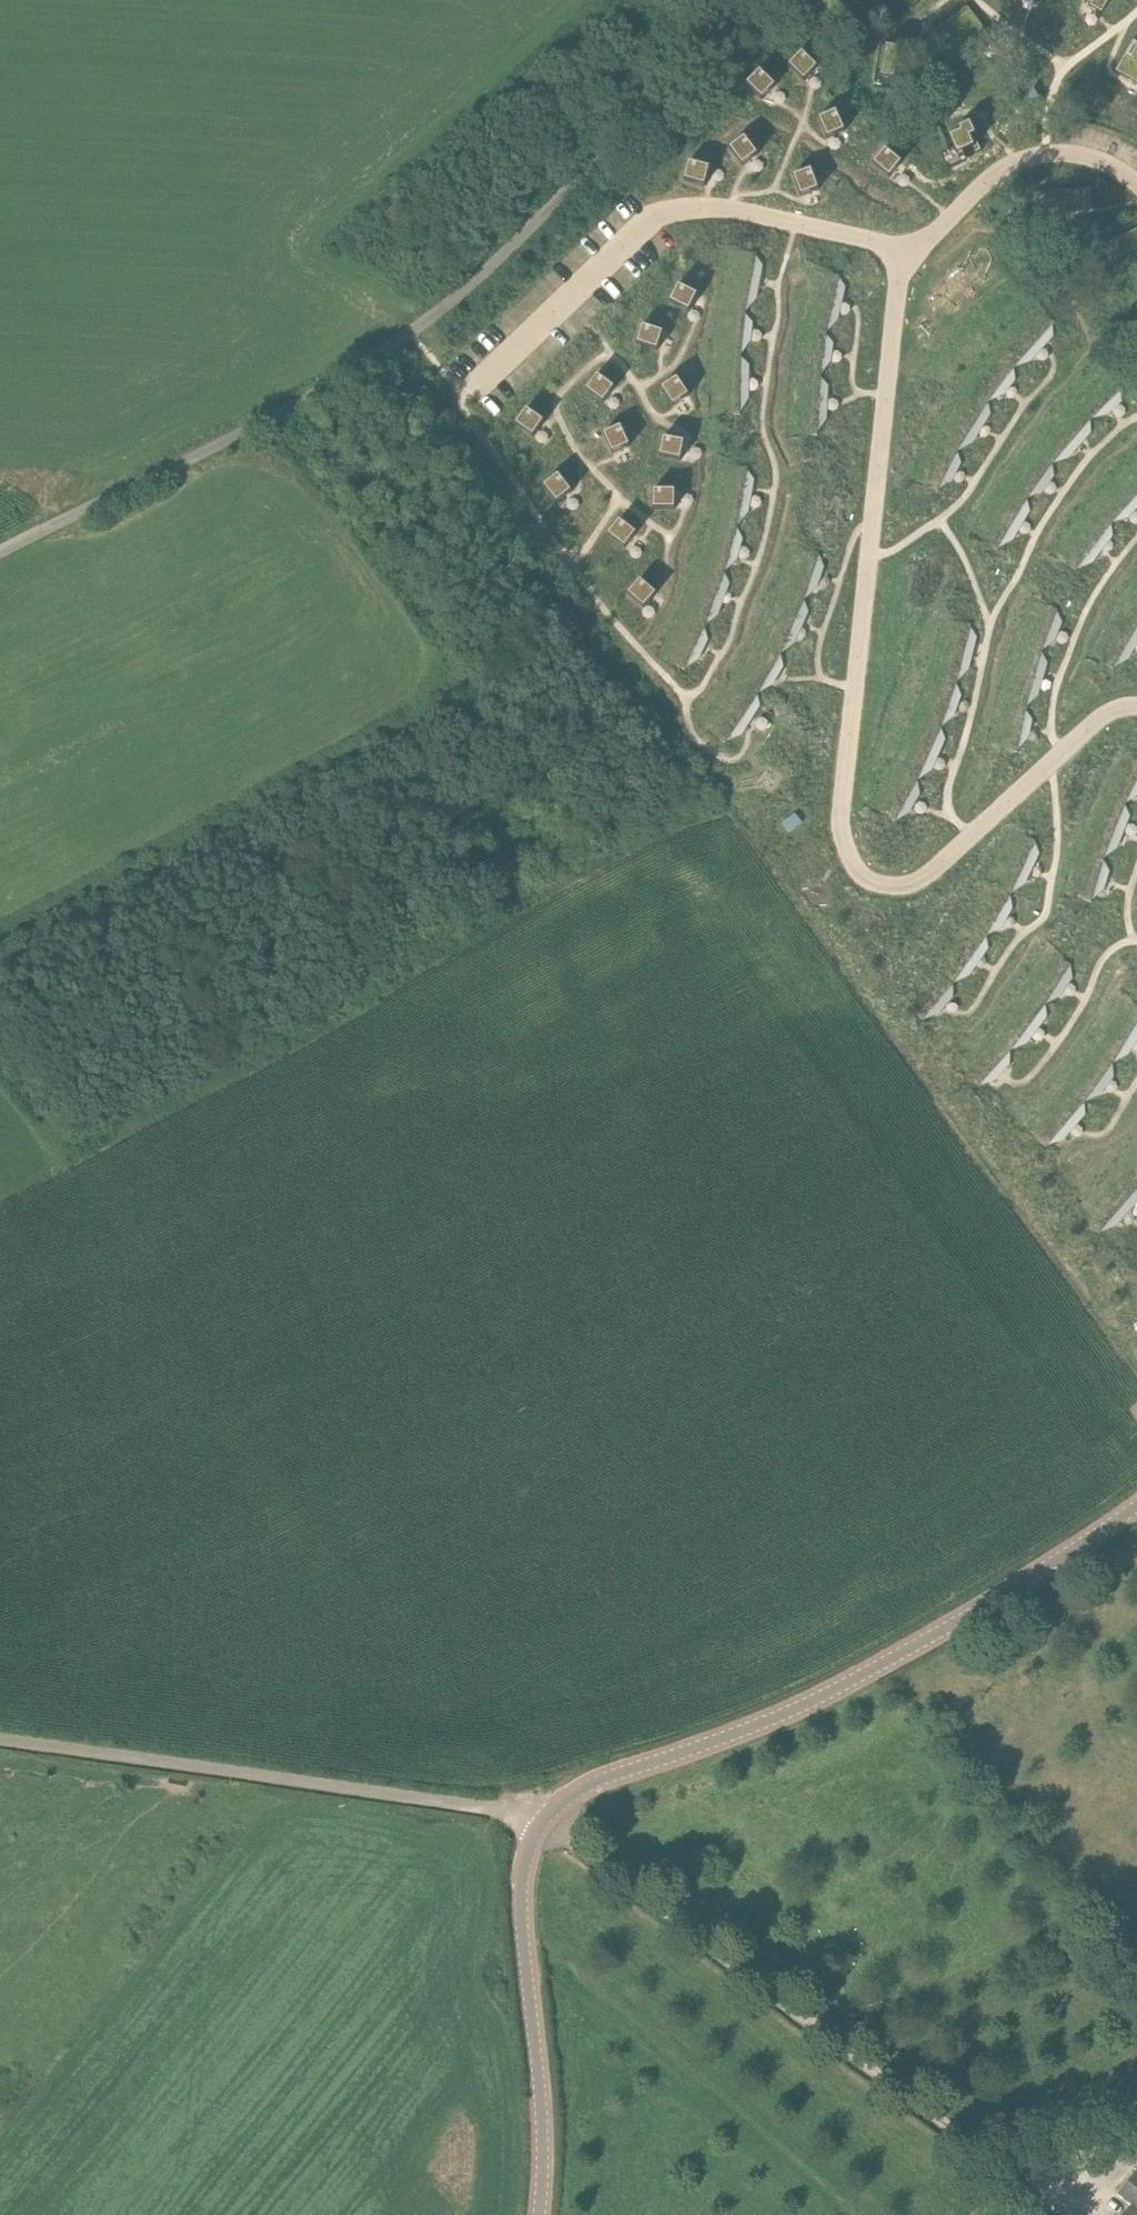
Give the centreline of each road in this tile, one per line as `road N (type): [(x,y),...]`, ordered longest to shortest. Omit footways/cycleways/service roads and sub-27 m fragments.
road 1 (unclassified): [(0,551),(210,449),(428,318),(521,239),(767,0)]
road 2 (tertiary): [(543,1823),(596,1781),(835,1689),(975,1612),(1136,1506)]
road 3 (unclassified): [(543,1823),(477,1805),(0,1738)]
road 4 (tertiary): [(539,2214),(541,2111),(521,1917),(525,1863),(543,1823)]

